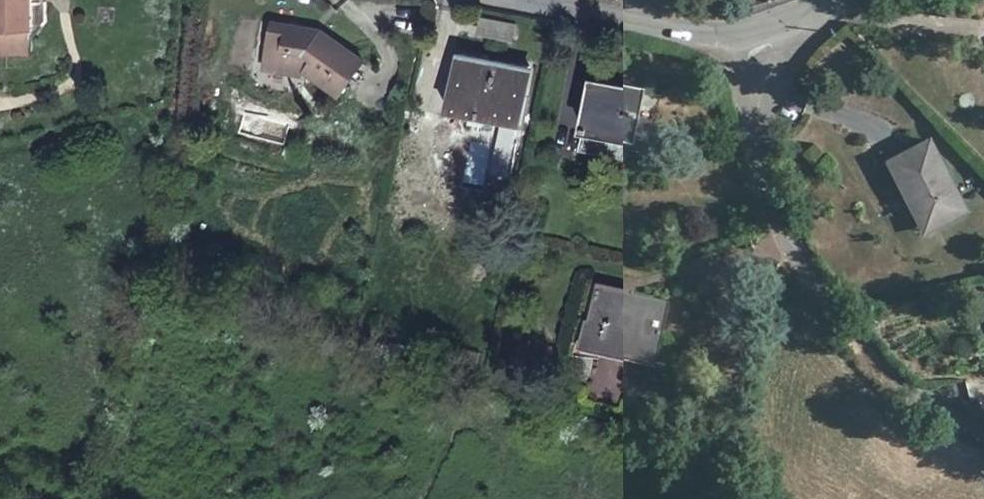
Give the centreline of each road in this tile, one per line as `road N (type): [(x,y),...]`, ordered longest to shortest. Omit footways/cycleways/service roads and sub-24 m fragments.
road 1 (residential): [(760,33),(751,130),(794,254),(892,379),(941,416),(983,429)]
road 2 (residential): [(525,0),(714,36),(760,33)]

